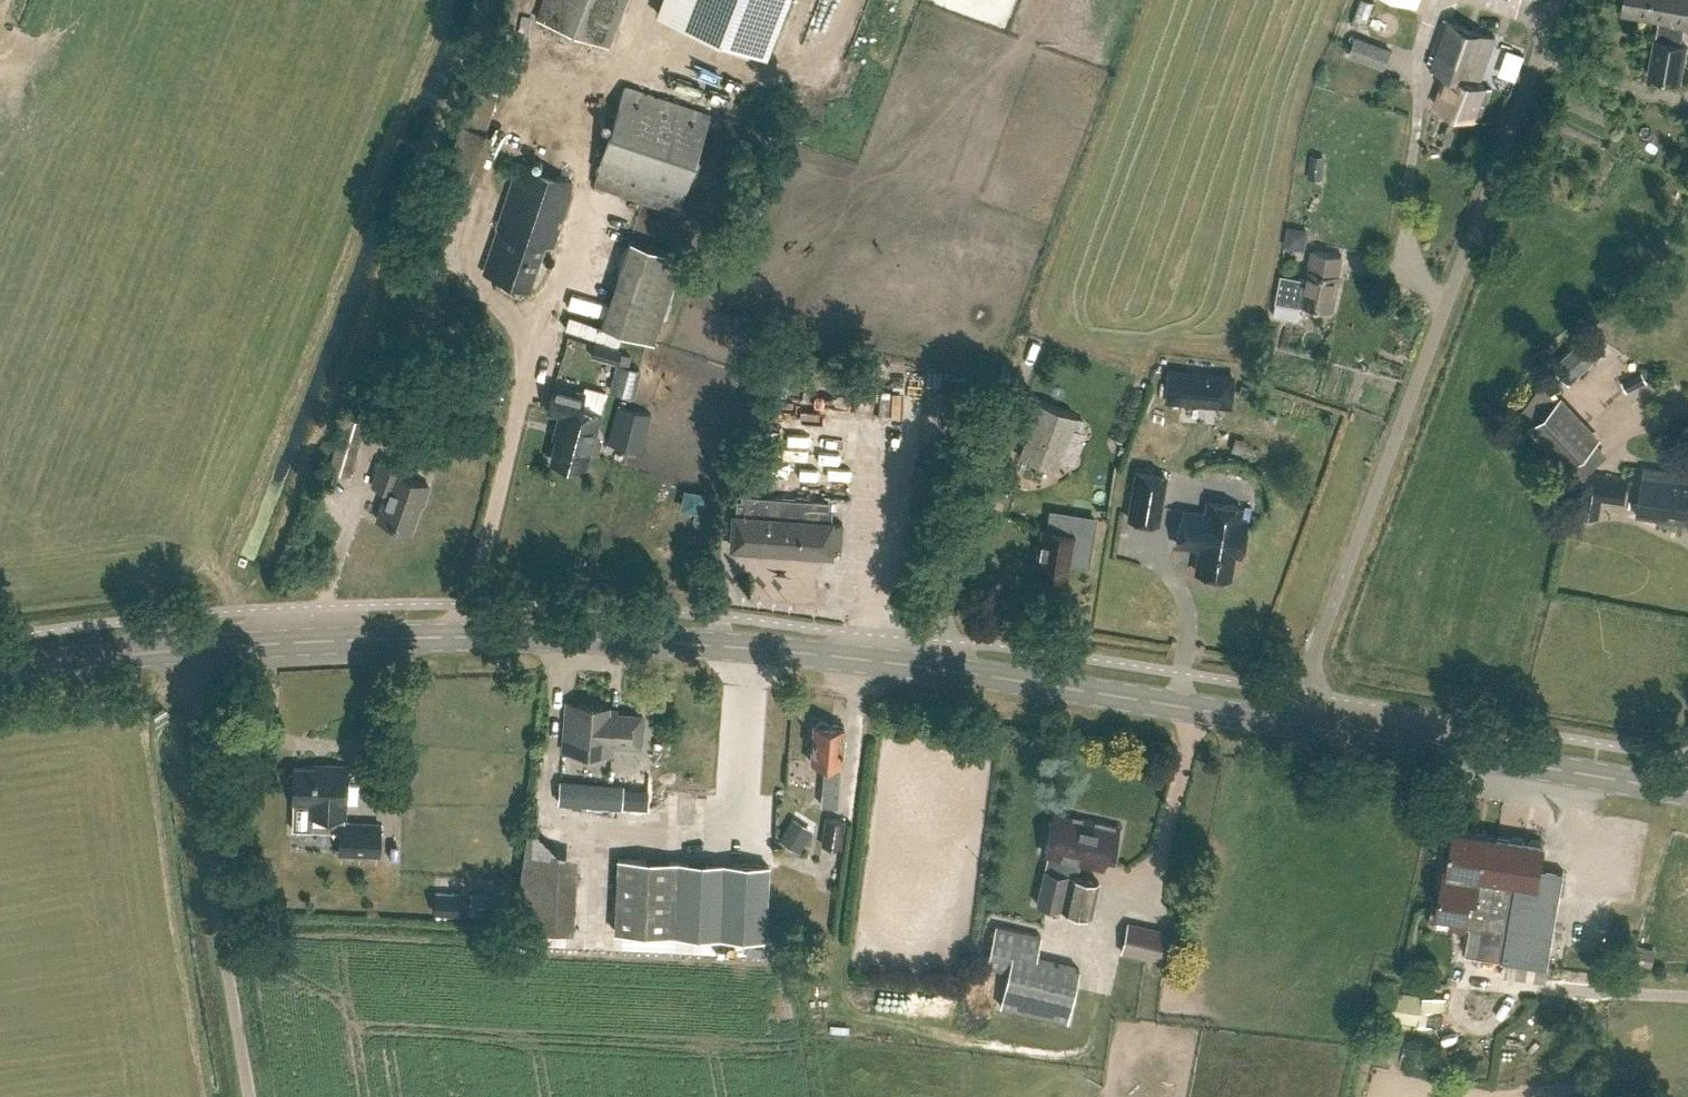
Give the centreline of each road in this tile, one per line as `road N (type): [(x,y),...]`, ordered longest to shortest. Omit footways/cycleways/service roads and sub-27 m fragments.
road 1 (secondary): [(1687,792),(990,675),(741,646),(495,635),(186,648)]
road 2 (unclassified): [(250,1096),(186,648)]
road 3 (secondary): [(186,648),(0,669)]

